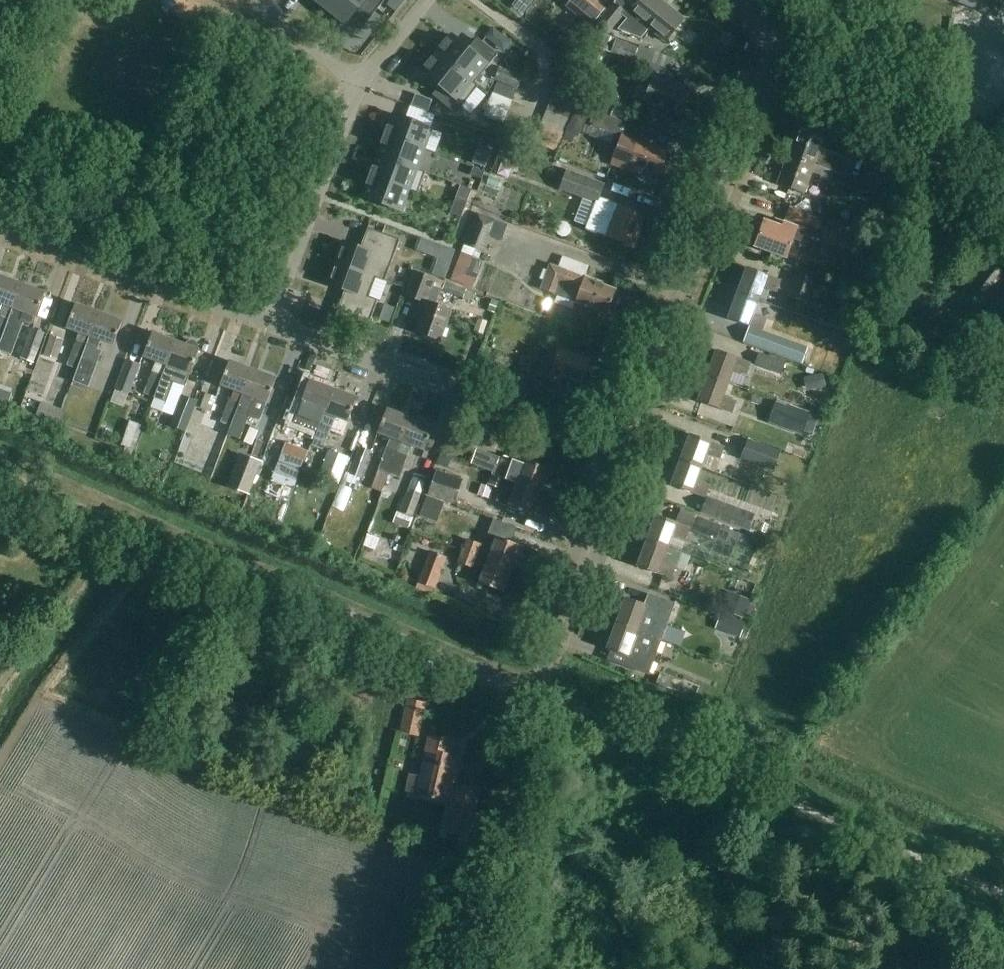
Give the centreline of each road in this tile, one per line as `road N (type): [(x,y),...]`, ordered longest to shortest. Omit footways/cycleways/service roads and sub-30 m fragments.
road 1 (unclassified): [(617,450),(780,36)]
road 2 (track): [(399,638),(0,467)]
road 3 (residential): [(617,450),(271,324)]
road 4 (track): [(709,767),(1003,894)]
road 5 (residential): [(271,324),(0,221)]
road 6 (unclassified): [(1003,208),(780,36)]
road 7 (unclassified): [(482,968),(539,695)]
road 8 (unclassified): [(539,695),(560,603),(617,450)]
road 9 (residential): [(271,324),(363,84)]
road 10 (unclassified): [(539,695),(399,638)]
road 11 (track): [(539,695),(671,750)]
road 12 (residential): [(251,0),(363,84)]

